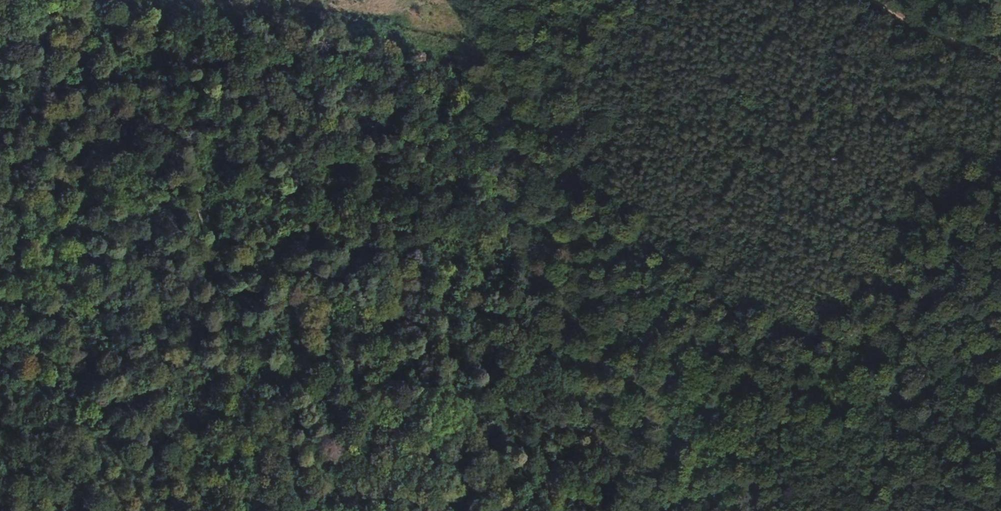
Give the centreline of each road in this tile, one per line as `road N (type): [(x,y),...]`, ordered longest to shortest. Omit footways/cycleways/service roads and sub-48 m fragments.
road 1 (track): [(767,510),(473,0)]
road 2 (track): [(878,0),(1000,61)]

